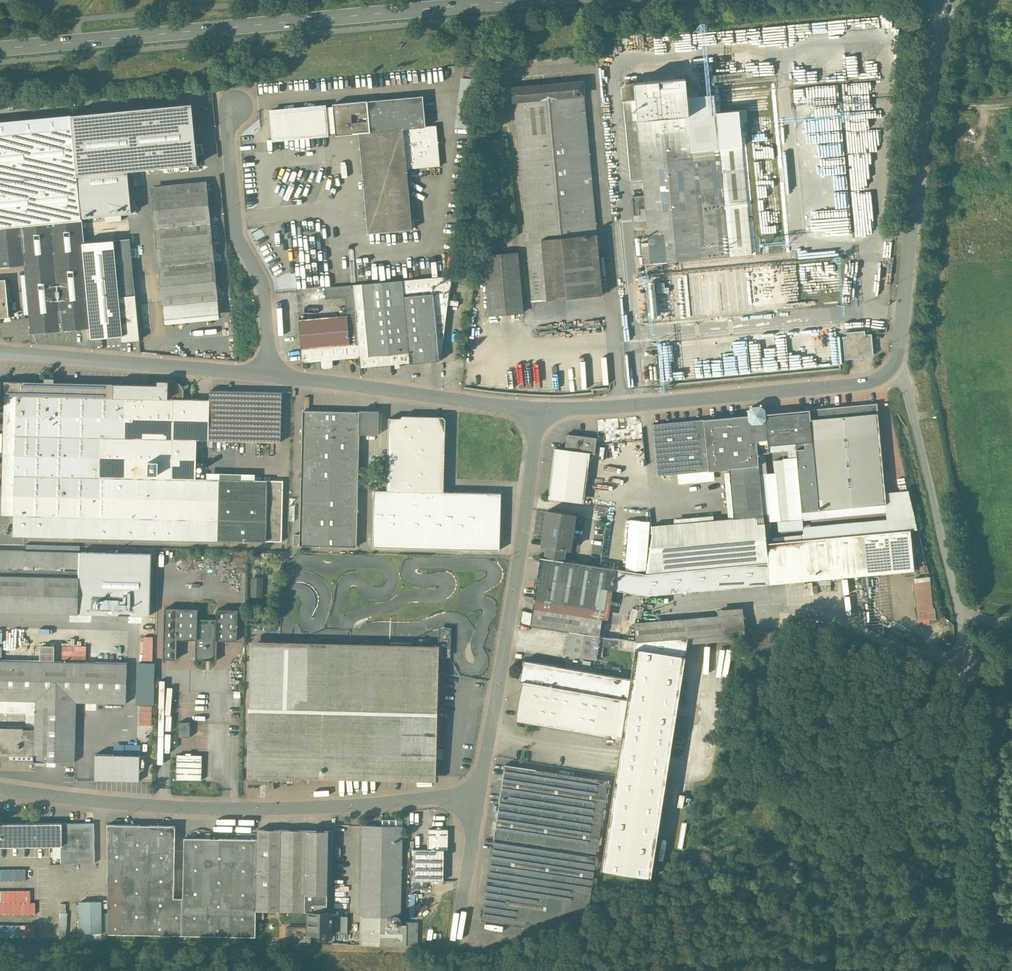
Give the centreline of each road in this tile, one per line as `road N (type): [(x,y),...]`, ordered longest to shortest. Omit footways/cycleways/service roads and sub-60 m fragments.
road 1 (residential): [(945,0),(899,350),(885,375),(538,410)]
road 2 (secondary): [(0,48),(521,0)]
road 3 (residential): [(0,788),(135,805),(307,808),(462,793),(483,778)]
road 4 (residential): [(483,778),(538,410)]
road 5 (track): [(959,609),(962,970)]
road 6 (residential): [(268,374),(263,288),(234,223),(227,132),(236,103)]
road 7 (residential): [(538,410),(268,374)]
road 8 (residential): [(268,374),(0,353)]
road 9 (residential): [(483,778),(456,941)]

